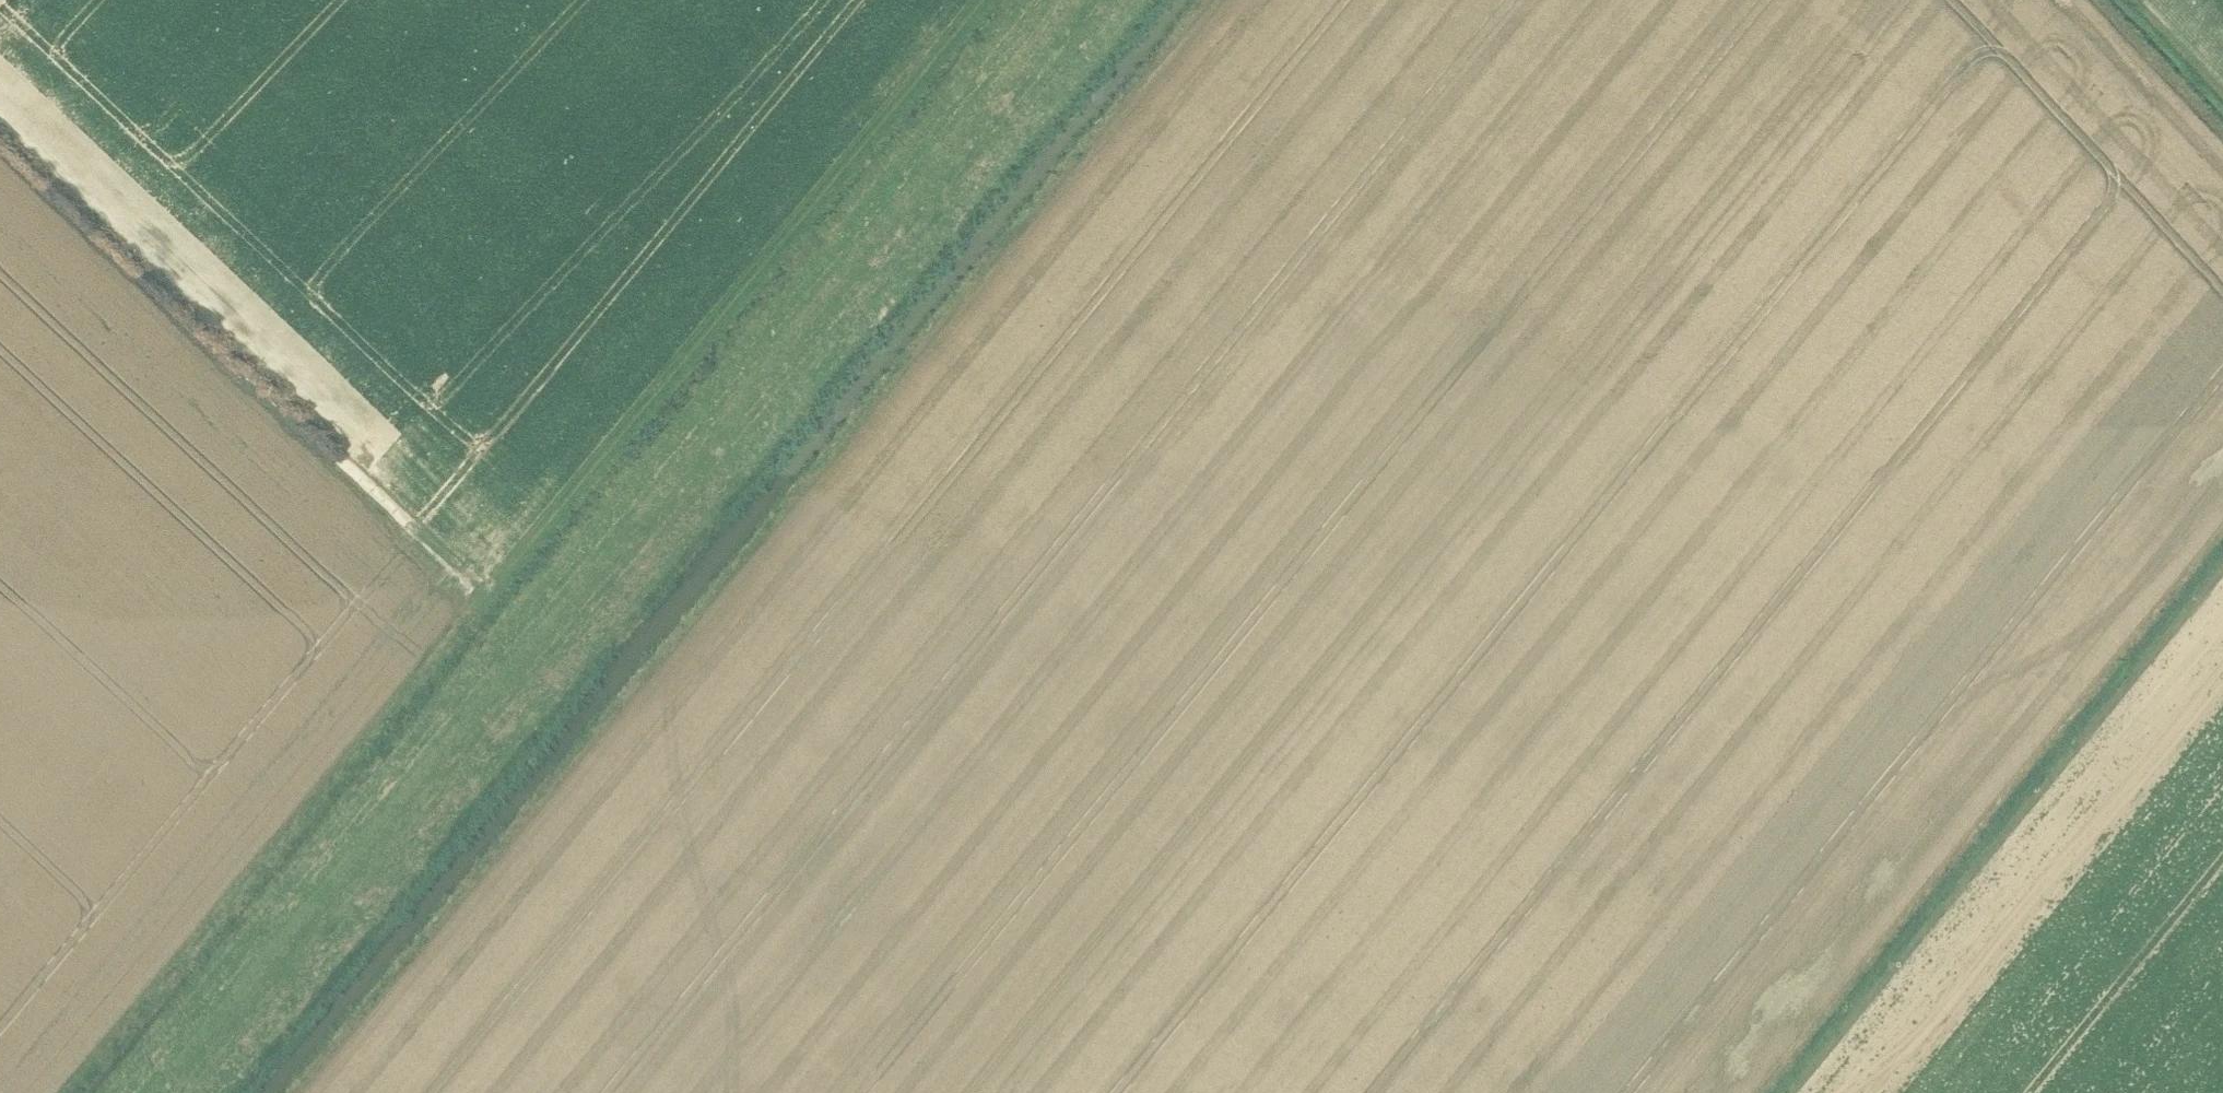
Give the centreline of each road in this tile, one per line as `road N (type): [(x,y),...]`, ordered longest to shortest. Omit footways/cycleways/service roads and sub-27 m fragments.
road 1 (track): [(1086,0),(179,1092)]

